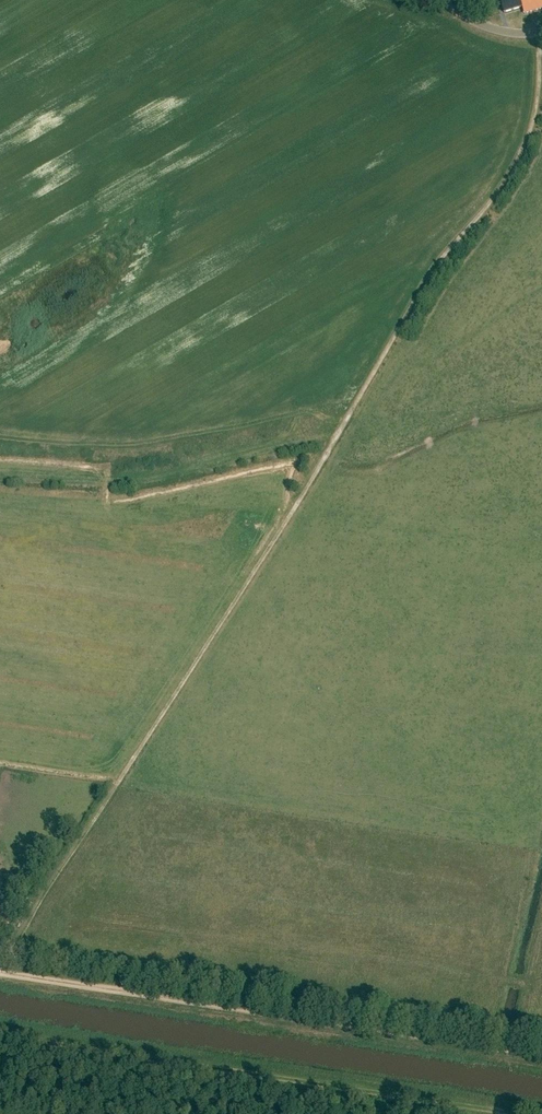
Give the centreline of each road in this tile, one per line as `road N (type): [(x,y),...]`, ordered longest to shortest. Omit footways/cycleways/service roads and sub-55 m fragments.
road 1 (track): [(541,1055),(0,970)]
road 2 (track): [(510,1113),(0,1036)]

